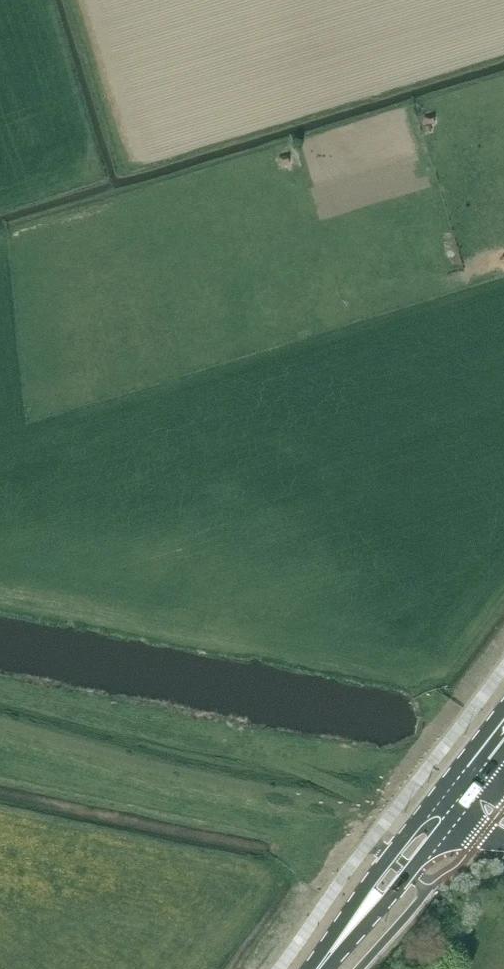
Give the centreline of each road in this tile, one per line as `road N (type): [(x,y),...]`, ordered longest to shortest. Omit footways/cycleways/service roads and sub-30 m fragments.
road 1 (secondary): [(320,968),(440,813)]

